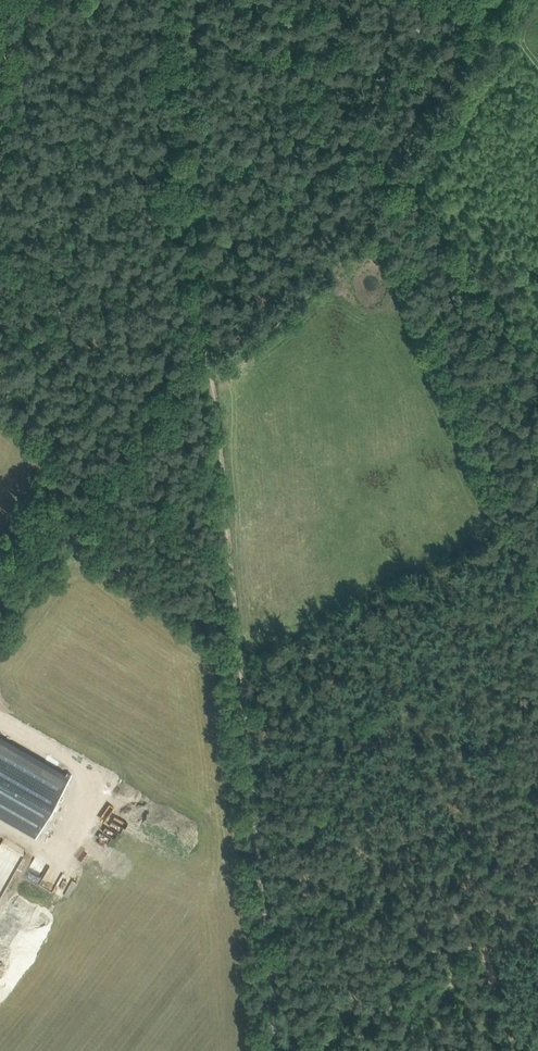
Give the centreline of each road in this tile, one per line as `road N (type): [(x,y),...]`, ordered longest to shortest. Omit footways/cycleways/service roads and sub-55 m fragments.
road 1 (track): [(532,0),(392,203),(254,334),(210,356),(117,462),(77,451),(0,385)]

